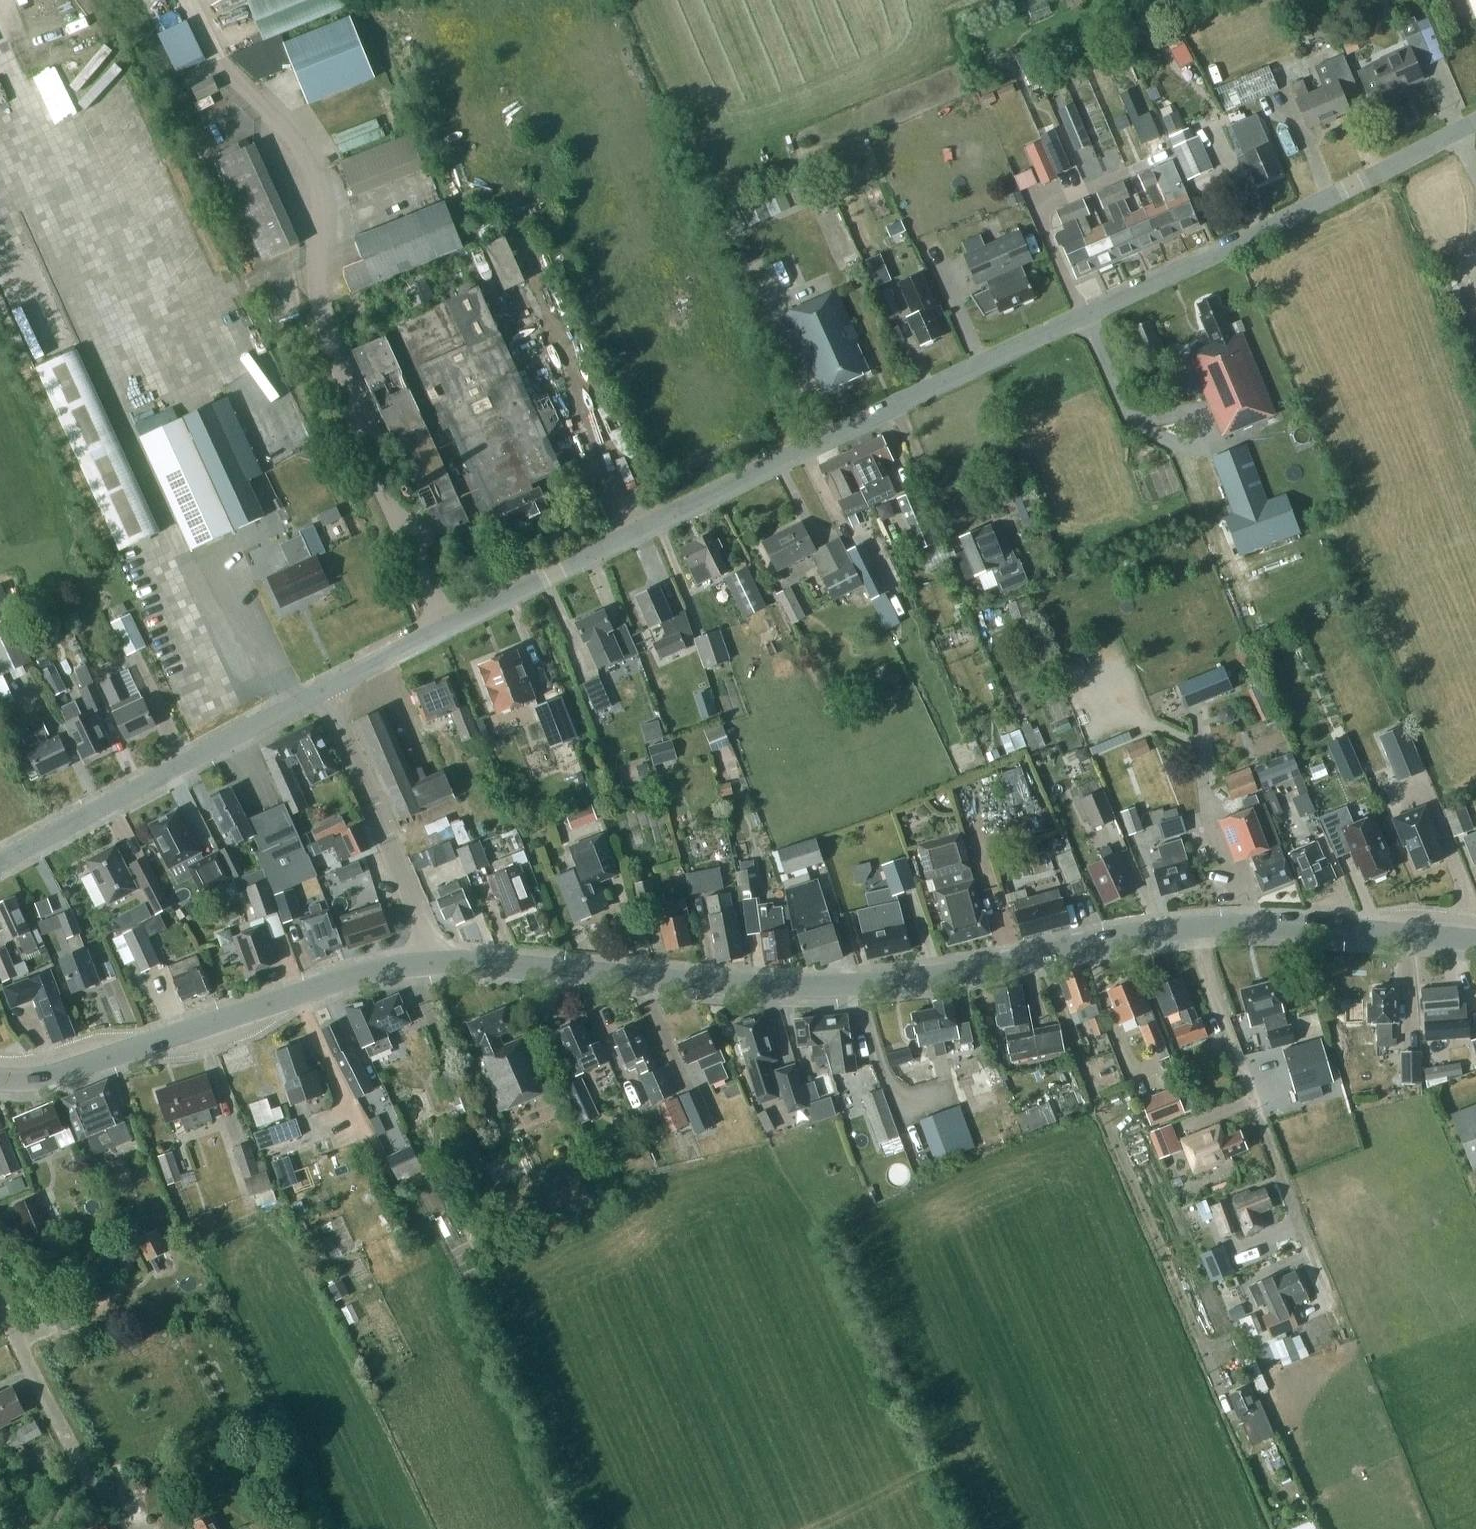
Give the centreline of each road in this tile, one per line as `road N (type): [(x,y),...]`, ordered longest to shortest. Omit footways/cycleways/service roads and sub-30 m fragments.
road 1 (unclassified): [(322,691),(1354,186),(1475,117)]
road 2 (tertiary): [(443,962),(621,980),(913,984),(1191,927),(1475,941)]
road 3 (tertiary): [(0,1080),(59,1074),(313,988),(443,962)]
road 4 (unclassified): [(0,862),(322,691)]
road 5 (residential): [(322,691),(443,962)]

